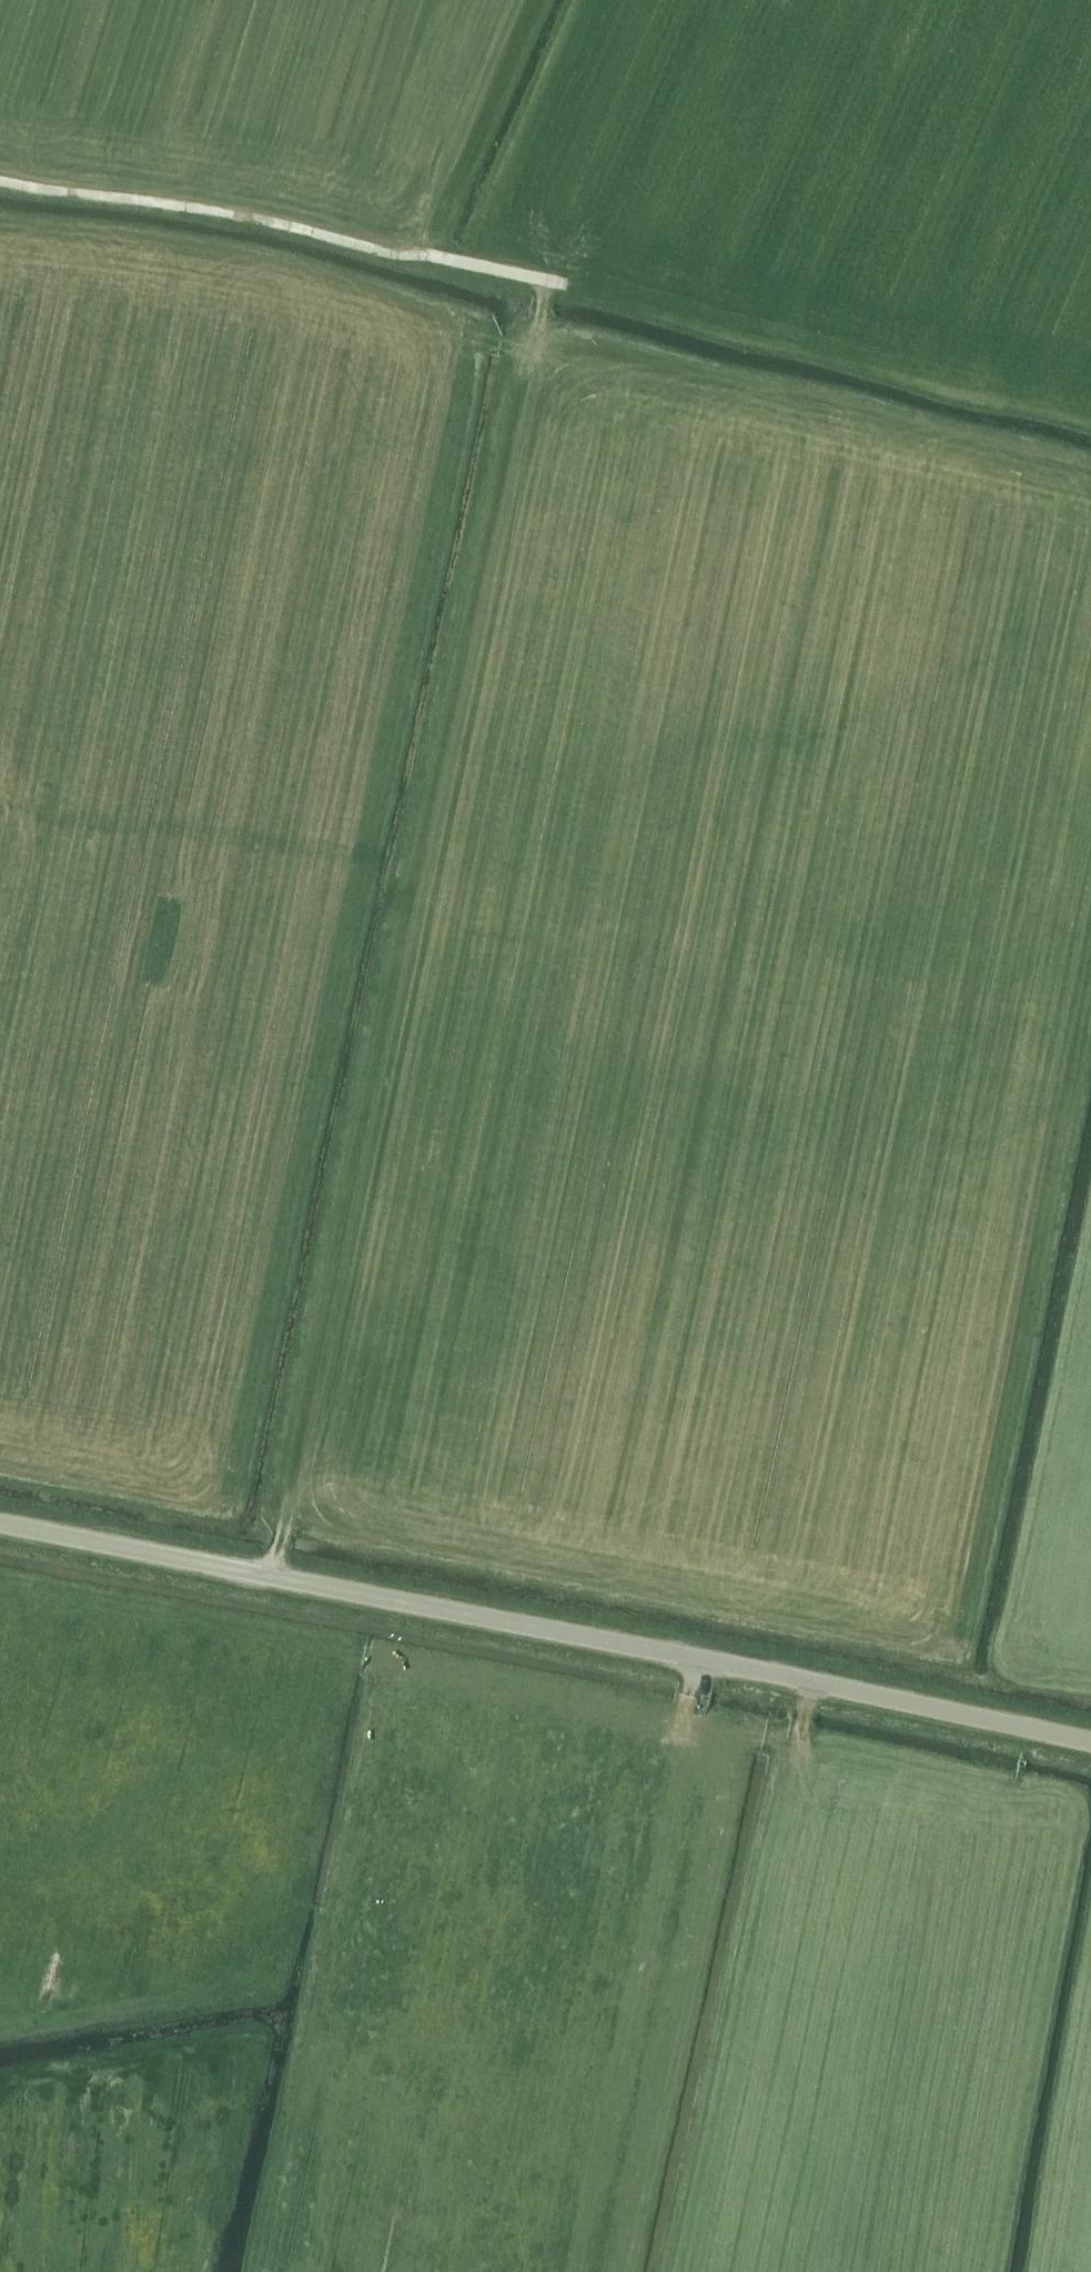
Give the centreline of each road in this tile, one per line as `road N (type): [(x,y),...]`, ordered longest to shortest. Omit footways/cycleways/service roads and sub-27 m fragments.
road 1 (unclassified): [(1090,1743),(0,1524)]
road 2 (track): [(698,1663),(642,2211),(629,2271)]

